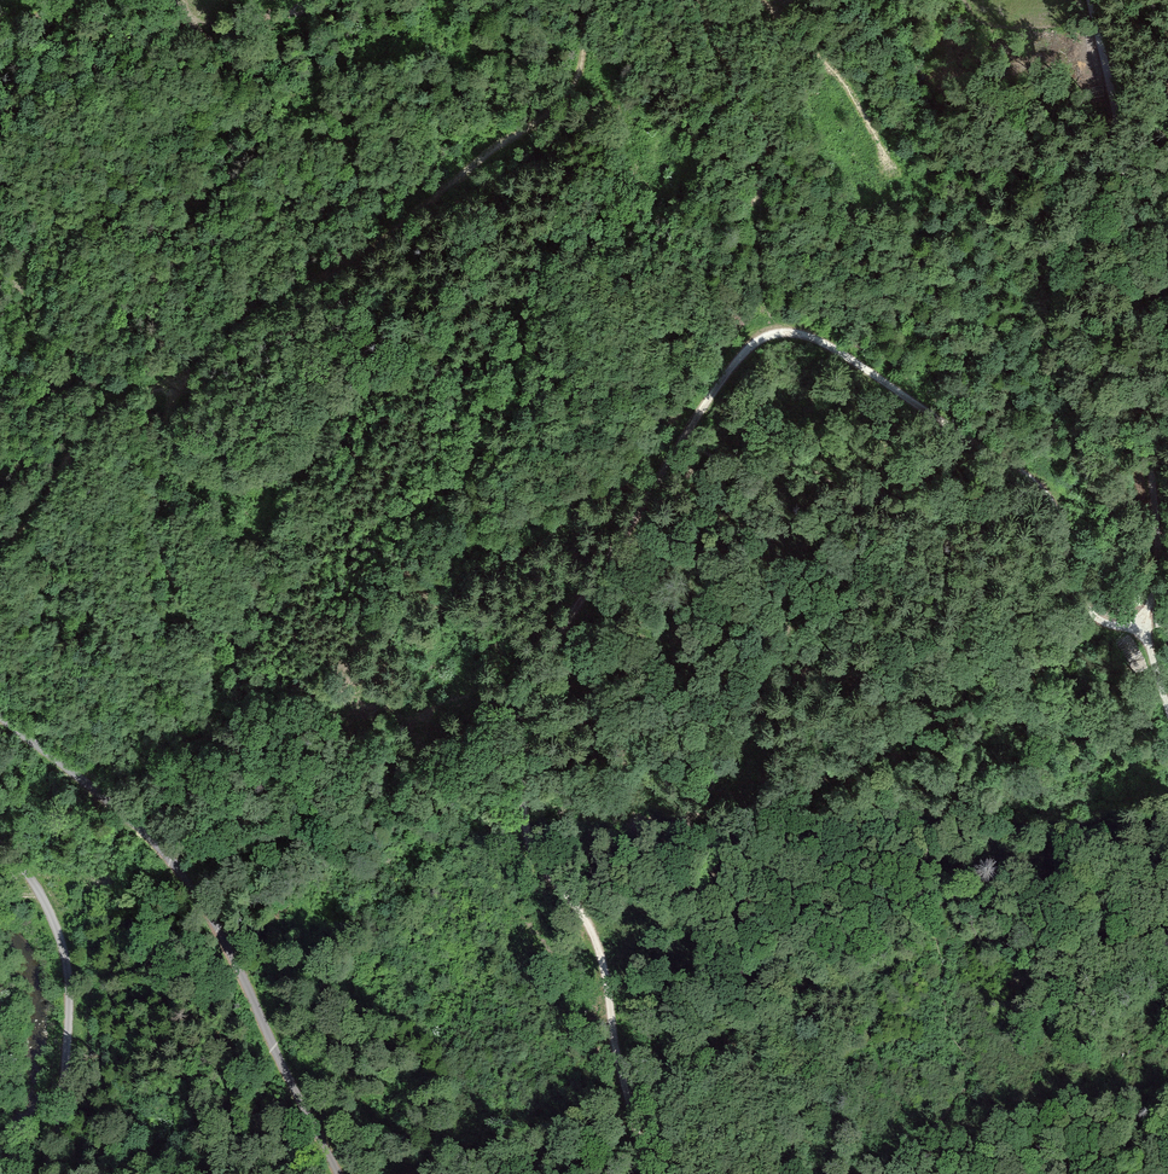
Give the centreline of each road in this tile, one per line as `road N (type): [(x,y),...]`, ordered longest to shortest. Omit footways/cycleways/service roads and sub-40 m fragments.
road 1 (track): [(1141,621),(1113,624),(1092,614),(1063,526),(1026,476),(815,334),(781,330),(751,343),(556,639),(528,727),(528,832),(599,948),(624,1084),(652,1173)]
road 2 (track): [(176,384),(251,319),(335,270),(550,112),(571,93),(587,22),(603,0)]
road 3 (track): [(0,716),(193,881),(338,1173)]
road 4 (track): [(1090,0),(1127,191),(1153,495)]
road 5 (track): [(47,1173),(69,1047),(67,969),(51,914),(0,846)]
road 6 (track): [(0,552),(40,510),(105,413),(176,384)]
road 7 (track): [(697,0),(764,135),(756,206)]
road 8 (track): [(176,384),(157,527),(182,593)]
road 9 (track): [(760,0),(858,100),(888,161)]
road 10 (track): [(1153,495),(1158,569),(1141,621)]

